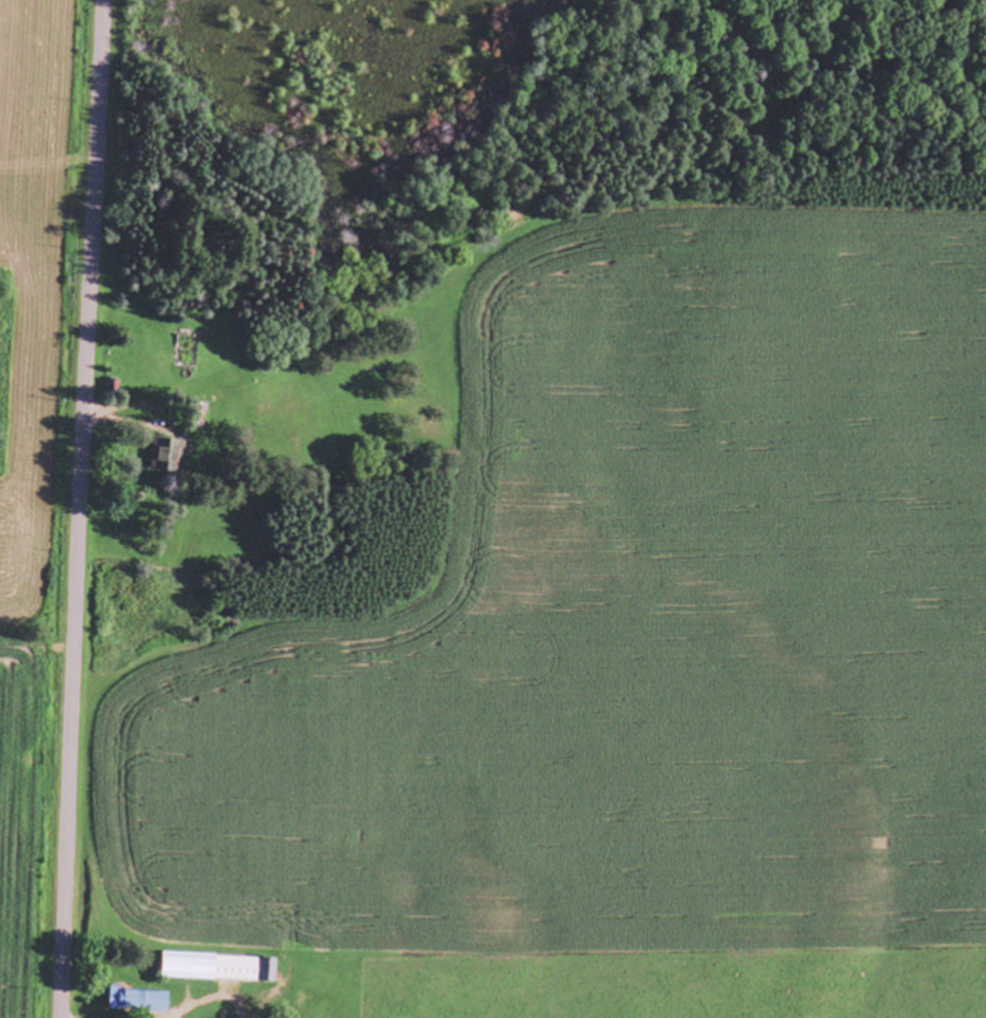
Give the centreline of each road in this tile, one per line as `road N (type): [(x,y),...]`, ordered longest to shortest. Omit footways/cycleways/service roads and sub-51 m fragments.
road 1 (residential): [(61,1017),(104,0)]

